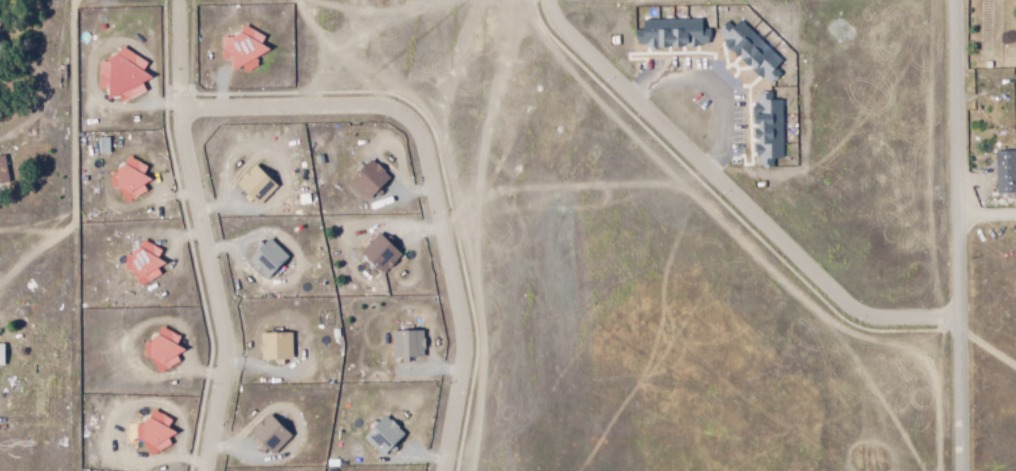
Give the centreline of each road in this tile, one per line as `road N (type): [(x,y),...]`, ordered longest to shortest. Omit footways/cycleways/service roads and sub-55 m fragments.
road 1 (residential): [(177,104),(372,104),(412,124),(459,365),(440,470)]
road 2 (residential): [(967,316),(880,317),(850,305),(560,25),(548,0)]
road 3 (residential): [(203,470),(224,337),(177,129),(177,3)]
road 4 (residential): [(969,470),(963,0)]

